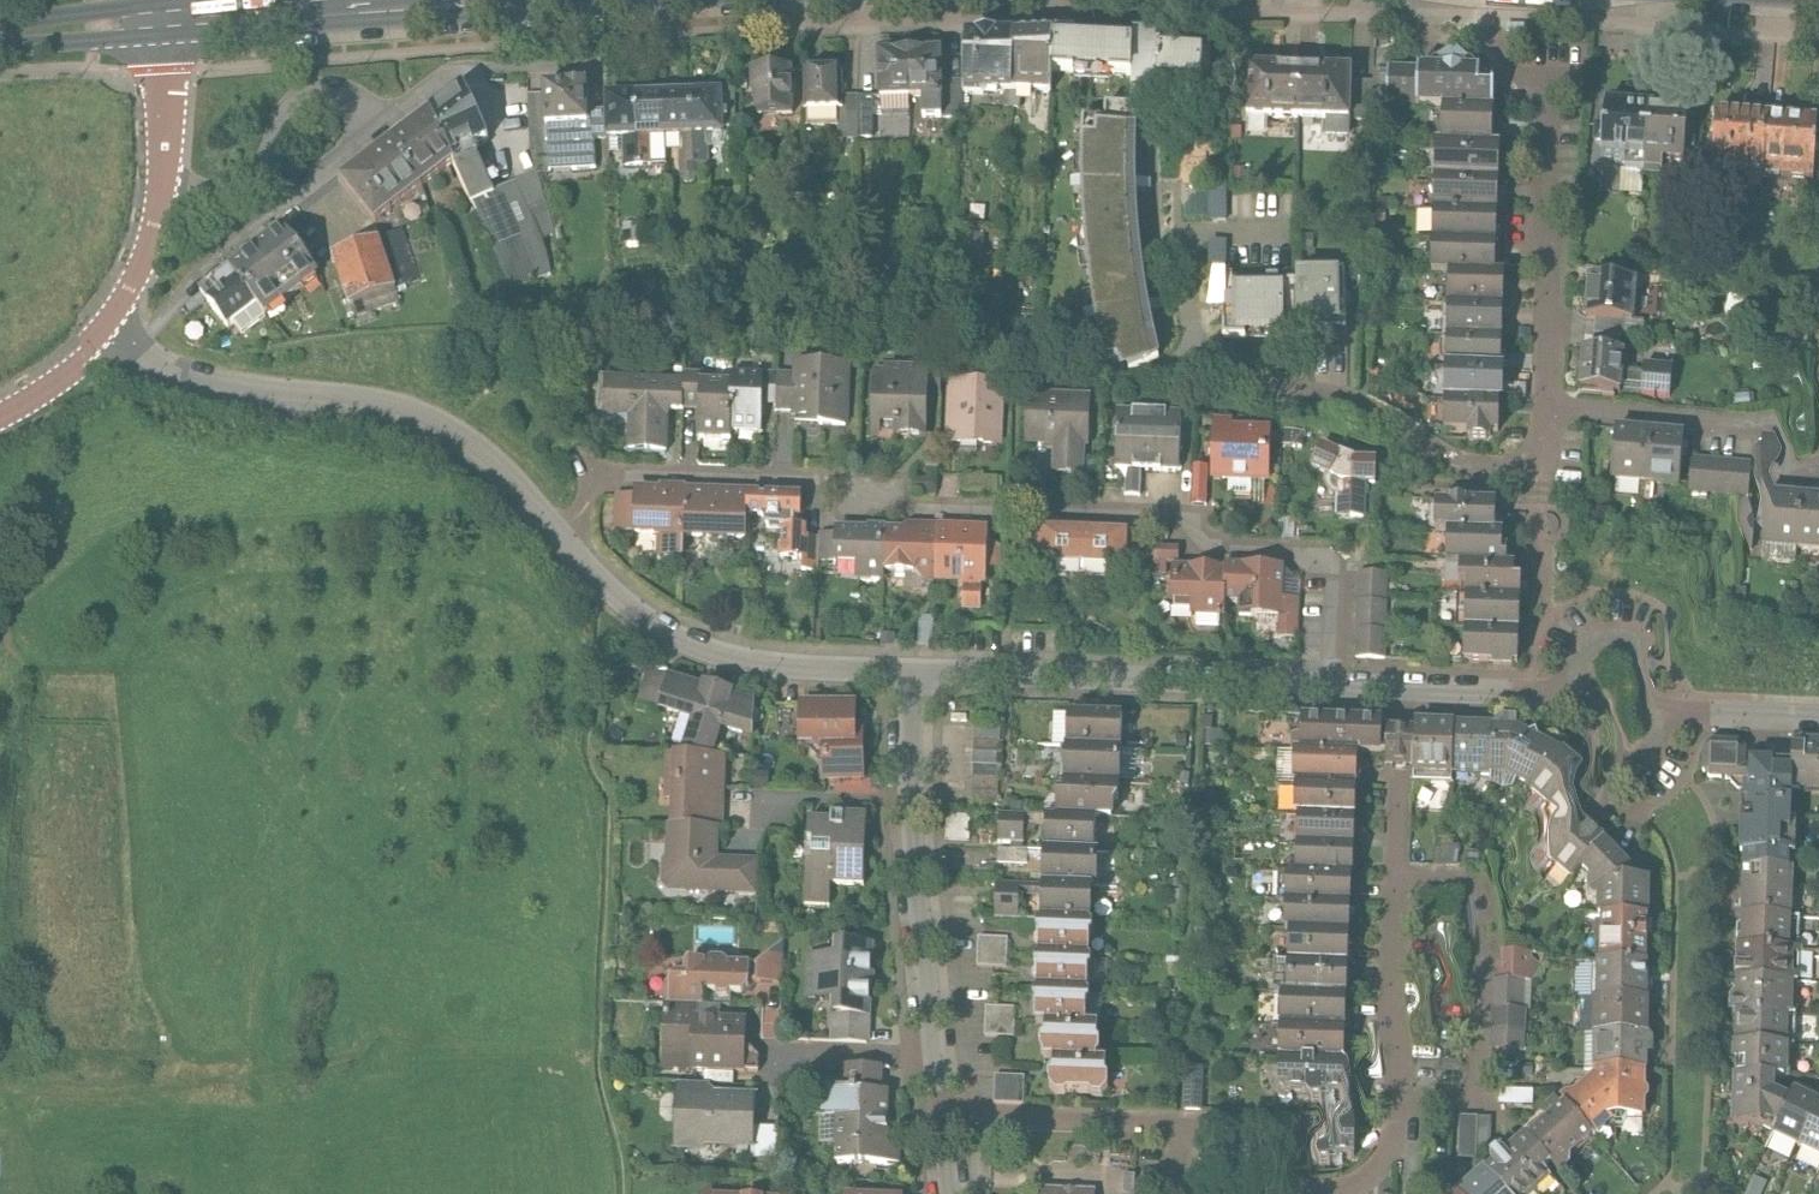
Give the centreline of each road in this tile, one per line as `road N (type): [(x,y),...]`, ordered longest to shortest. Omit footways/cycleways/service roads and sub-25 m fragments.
road 1 (residential): [(570,579),(637,524),(708,522),(906,537),(922,557),(1189,571),(1230,606),(1349,615),(1346,747)]
road 2 (primary): [(368,51),(502,55),(972,31),(1089,3)]
road 3 (residential): [(1552,458),(1545,512),(1478,517),(1441,504),(1369,456),(1220,412),(1197,383),(1198,284)]
road 4 (residential): [(115,358),(151,387),(197,407),(448,461),(518,519),(570,579)]
road 5 (primary): [(1338,3),(1407,29),(1818,47)]
road 6 (residential): [(1346,747),(922,731)]
road 7 (residential): [(570,579),(613,639),(660,676),(724,705),(776,718),(922,731)]
road 8 (residential): [(1552,458),(1553,327),(1542,307),(1545,114),(1579,114)]
road 9 (residential): [(1401,937),(1481,941),(1473,1100),(1397,1096)]
road 10 (residential): [(171,60),(170,226),(156,286),(115,358)]
road 11 (primary): [(892,0),(608,15)]
road 12 (residential): [(1818,467),(1741,475),(1552,458)]
road 13 (residential): [(920,862),(945,1113)]
road 14 (primary): [(1089,3),(1338,3)]
road 15 (primary): [(608,15),(431,32),(368,51)]
road 16 (residential): [(952,1177),(1184,1183)]
road 17 (primary): [(171,60),(368,51)]
road 18 (primary): [(1818,14),(1625,0)]
road 19 (residential): [(1401,937),(1407,749)]
road 20 (primary): [(171,60),(114,43),(0,53)]
road 21 (primary): [(0,79),(118,74),(171,60)]
road 22 (residential): [(1397,1096),(1401,937)]
road 23 (residential): [(1184,1183),(1342,1189)]
road 24 (residential): [(945,1113),(825,1113),(799,1124)]
road 25 (residential): [(115,358),(68,402),(0,444)]
road 26 (residential): [(920,862),(810,857),(785,867)]
road 27 (residential): [(922,731),(920,862)]
road 28 (residential): [(1584,745),(1462,750)]
road 29 (residential): [(1657,719),(1635,695),(1604,696),(1583,719),(1584,745)]
road 30 (residential): [(1698,716),(1818,720)]

